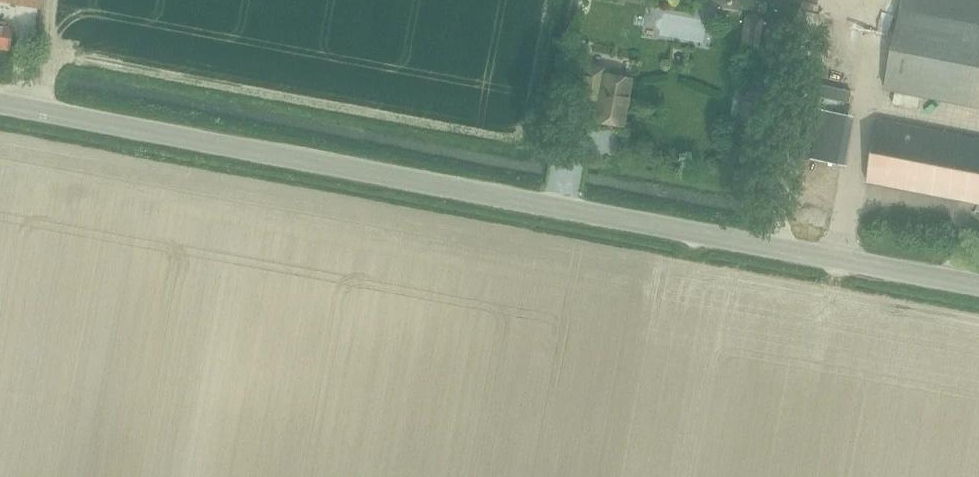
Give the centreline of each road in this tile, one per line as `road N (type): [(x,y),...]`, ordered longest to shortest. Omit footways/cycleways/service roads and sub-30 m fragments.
road 1 (unclassified): [(978,285),(0,102)]

